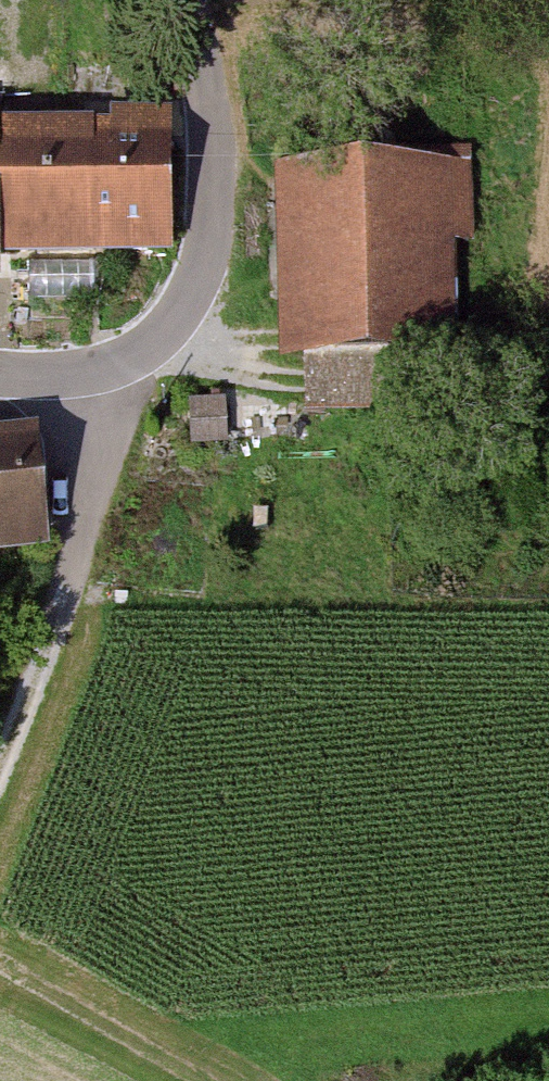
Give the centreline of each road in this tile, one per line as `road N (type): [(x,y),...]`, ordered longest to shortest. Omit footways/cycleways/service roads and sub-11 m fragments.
road 1 (unclassified): [(0,384),(70,388),(101,380),(158,348),(196,287),(209,183),(181,0)]
road 2 (track): [(0,759),(84,541),(101,380)]
road 3 (track): [(0,969),(188,1080)]

